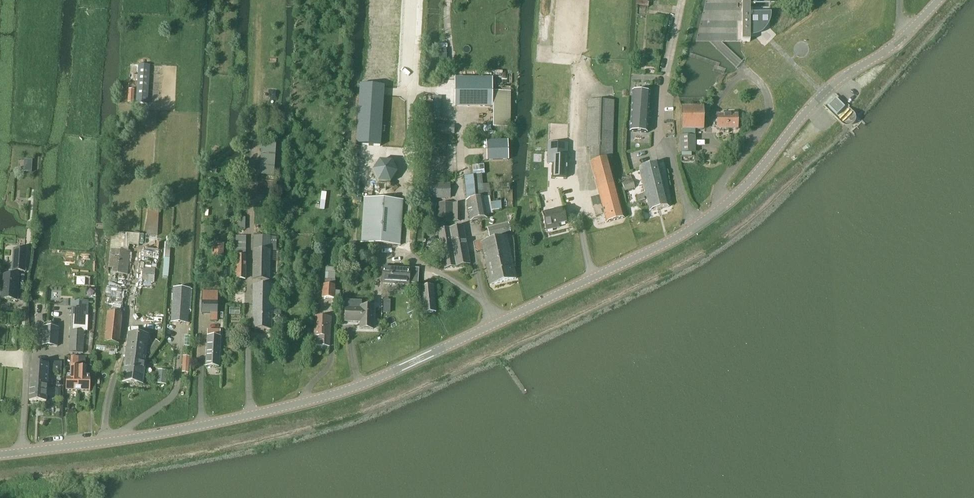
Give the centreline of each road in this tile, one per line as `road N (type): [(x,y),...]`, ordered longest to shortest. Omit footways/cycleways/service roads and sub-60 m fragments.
road 1 (tertiary): [(0,455),(225,422),(320,399),(601,276),(729,201),(830,86),(899,41),(937,0)]

